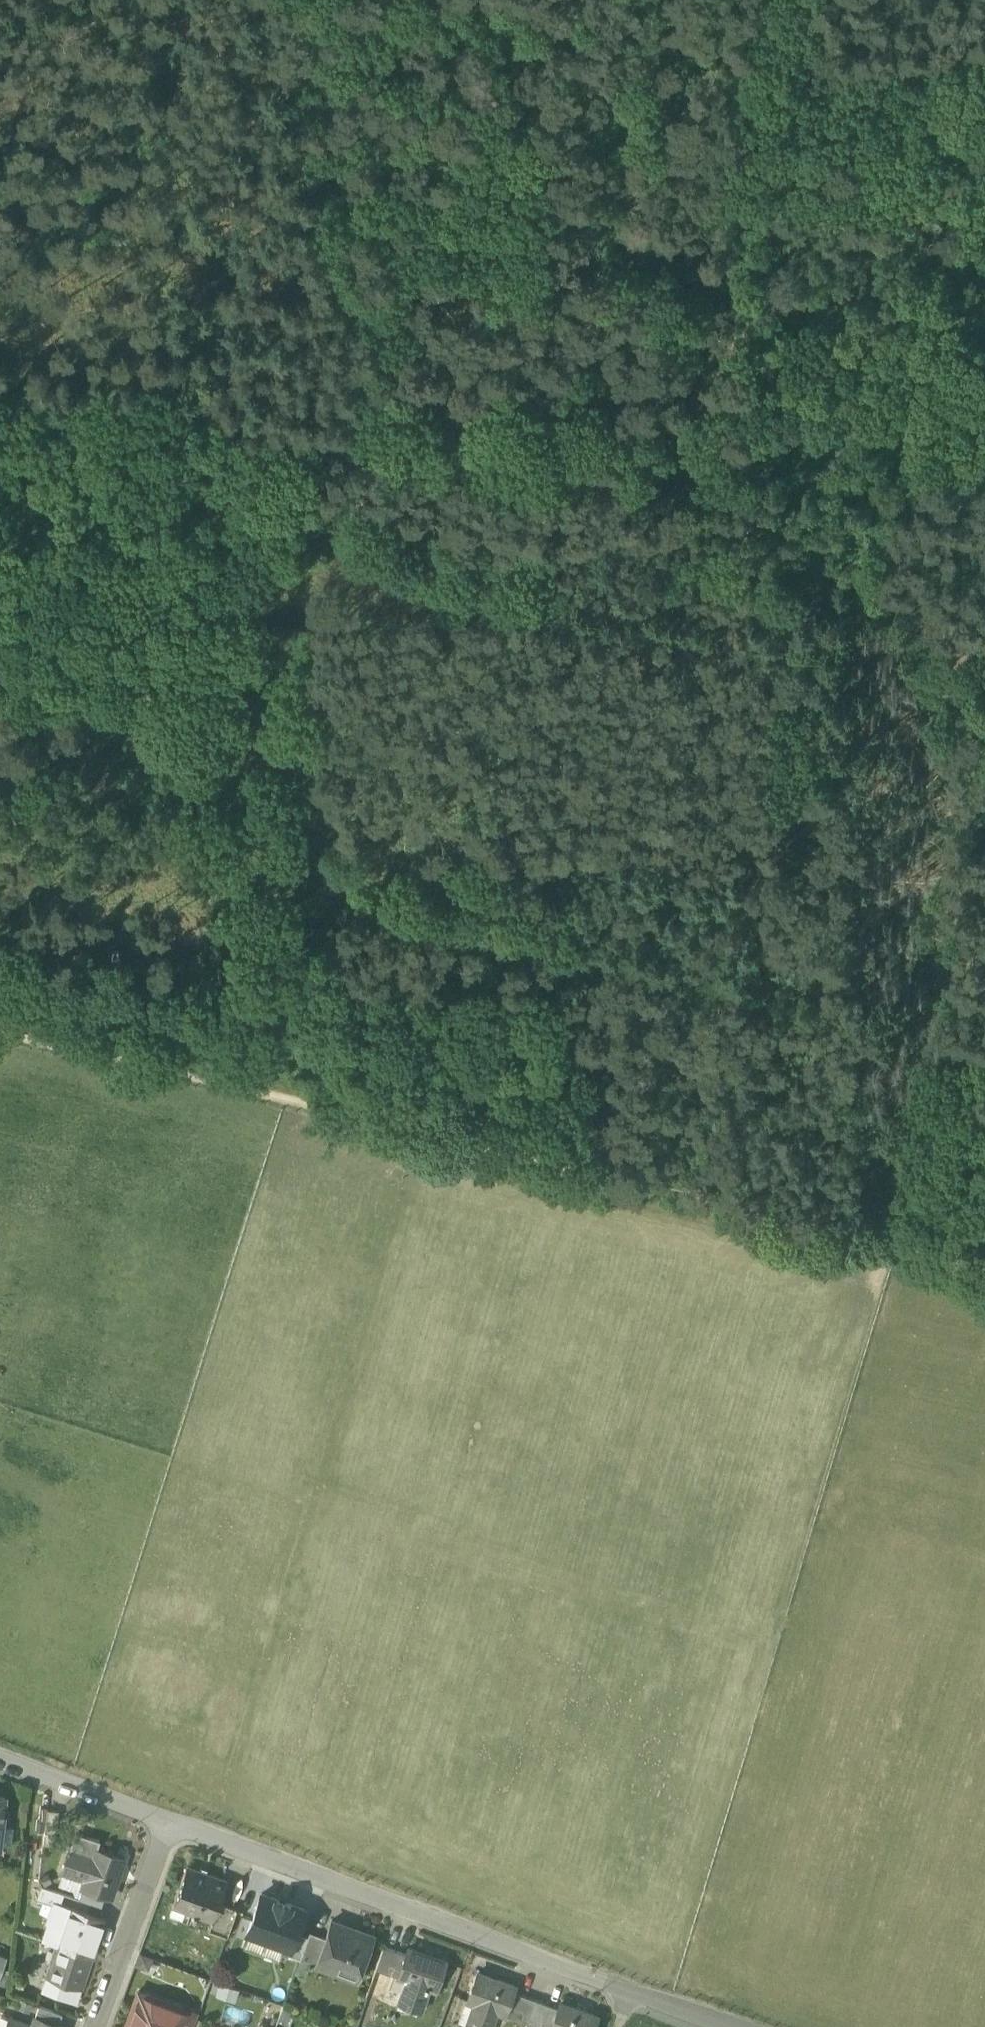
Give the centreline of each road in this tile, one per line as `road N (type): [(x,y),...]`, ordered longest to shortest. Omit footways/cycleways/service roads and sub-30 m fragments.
road 1 (track): [(0,1032),(984,1265)]
road 2 (residential): [(721,2026),(169,1825)]
road 3 (residential): [(96,2026),(169,1825)]
road 4 (residential): [(169,1825),(0,1760)]

